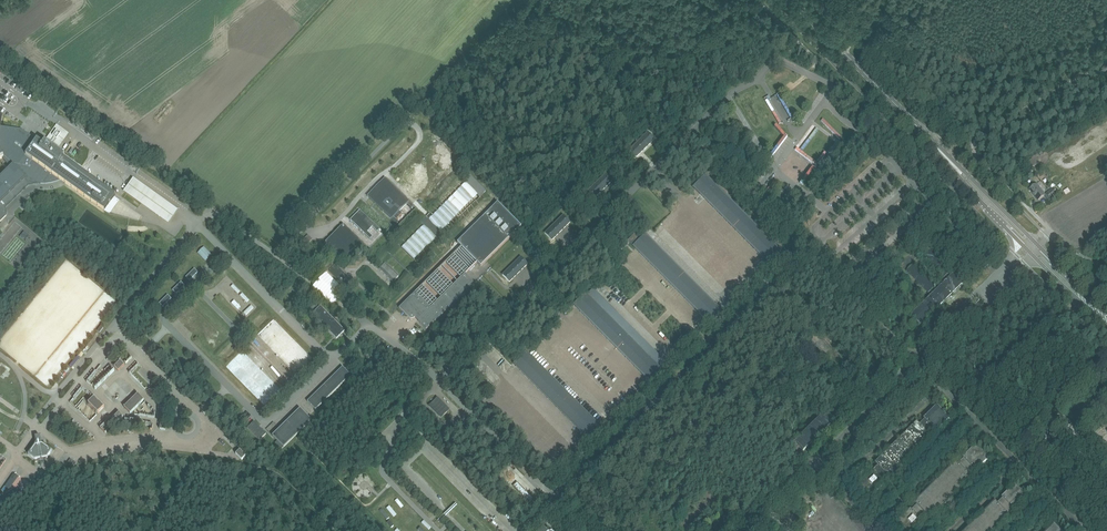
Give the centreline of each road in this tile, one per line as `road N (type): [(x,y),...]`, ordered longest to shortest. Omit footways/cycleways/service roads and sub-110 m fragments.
road 1 (track): [(0,508),(56,479),(136,458),(250,467),(287,483)]
road 2 (track): [(540,0),(611,47),(692,133)]
road 3 (track): [(168,168),(141,160),(0,58)]
road 4 (primary): [(926,136),(792,0)]
road 5 (track): [(516,0),(432,88),(412,125)]
road 6 (primary): [(926,136),(1029,252)]
road 7 (primary): [(1036,244),(926,136)]
road 8 (track): [(274,472),(292,453),(307,453),(385,530)]

